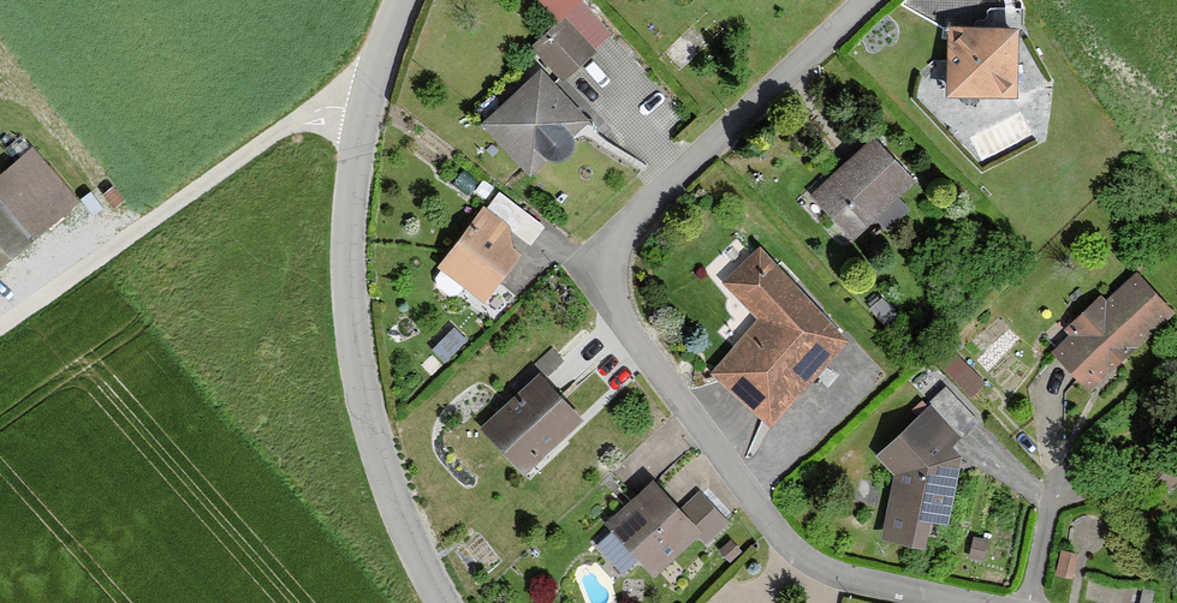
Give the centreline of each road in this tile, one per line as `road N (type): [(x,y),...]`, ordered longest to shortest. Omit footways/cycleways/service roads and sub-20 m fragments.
road 1 (residential): [(1007,602),(836,563),(793,544),(741,485),(621,298),(620,248),(637,205),(855,0)]
road 2 (tertiary): [(444,602),(395,504),(361,383),(349,288),(371,98),(403,0)]
road 3 (track): [(0,328),(300,119),(371,98)]

